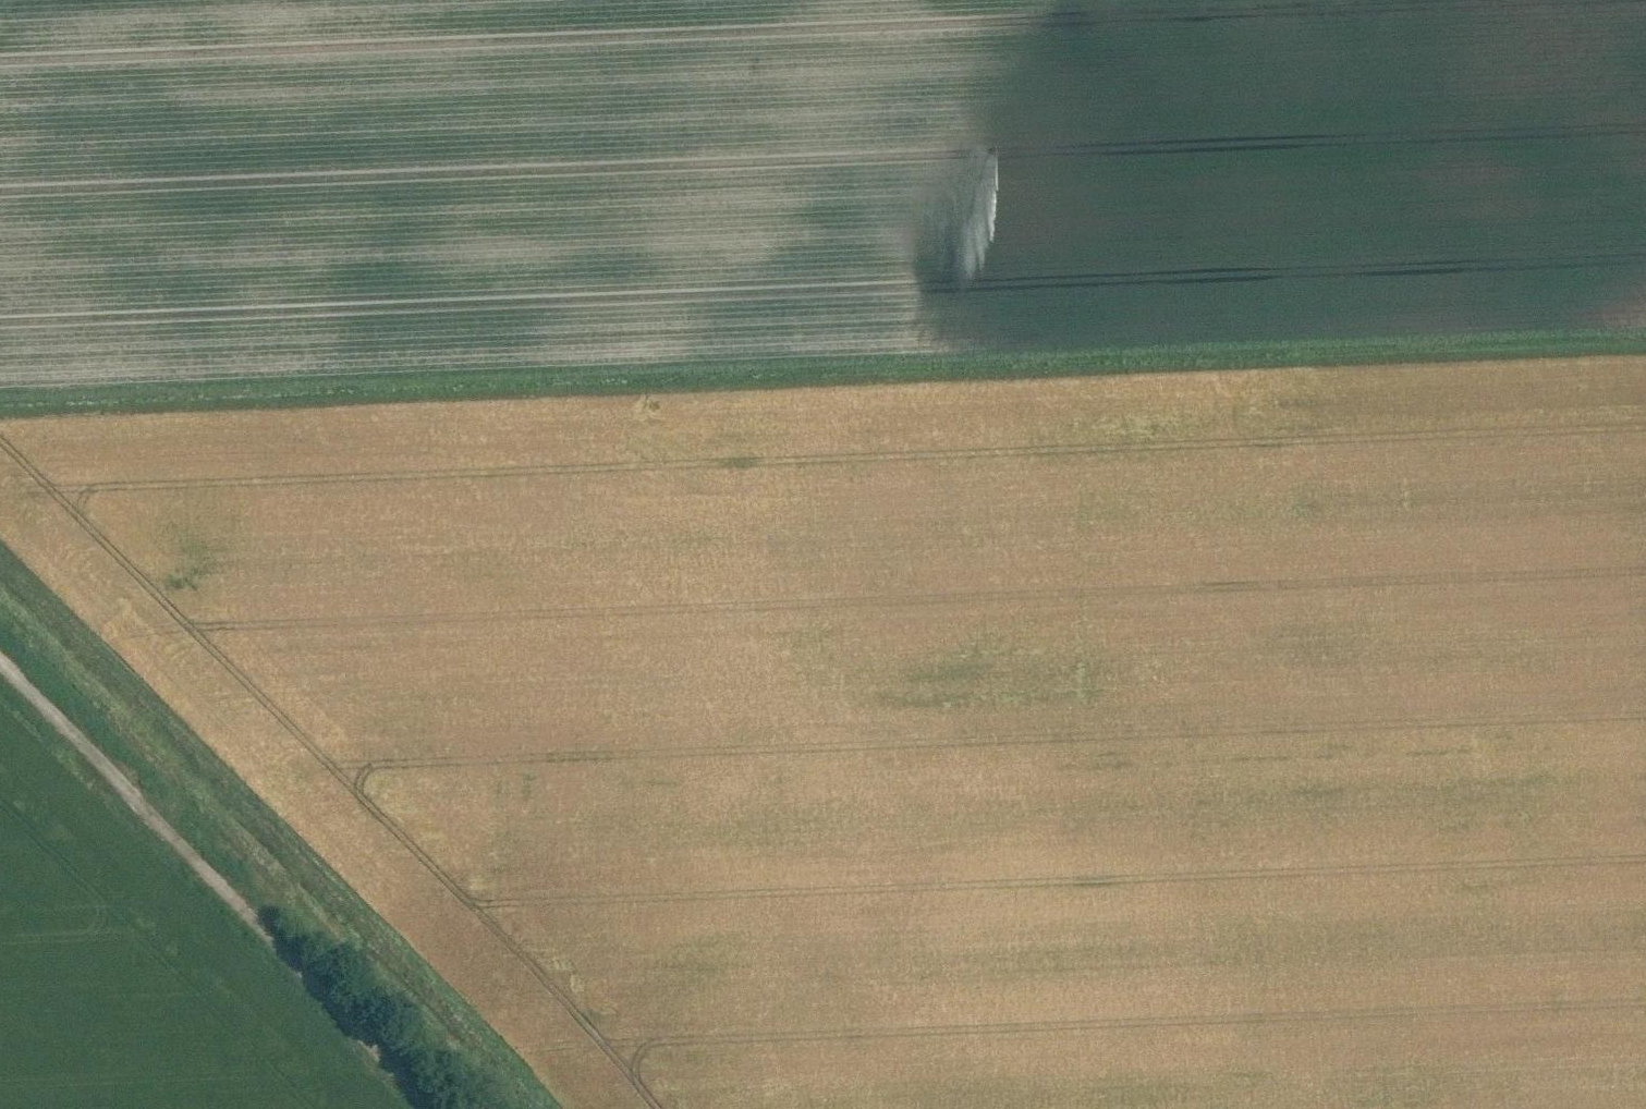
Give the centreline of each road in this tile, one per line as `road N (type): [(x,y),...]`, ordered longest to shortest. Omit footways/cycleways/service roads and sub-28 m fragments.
road 1 (track): [(0,663),(431,1108)]

